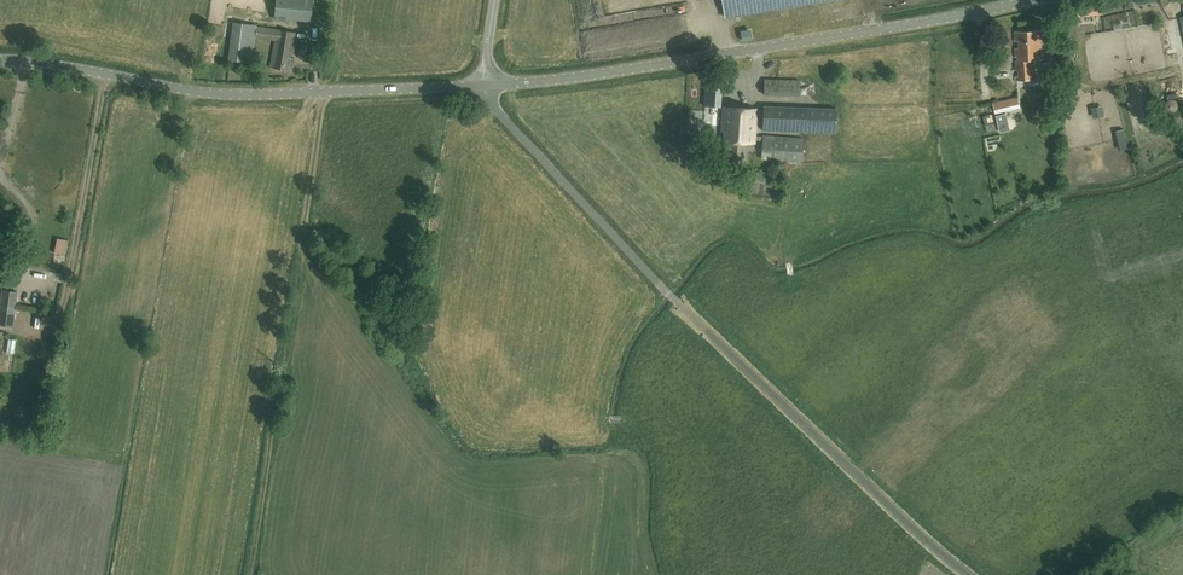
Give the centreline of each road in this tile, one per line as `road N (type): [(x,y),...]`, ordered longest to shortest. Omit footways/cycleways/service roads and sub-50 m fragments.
road 1 (unclassified): [(969,574),(678,304),(503,117),(486,84)]
road 2 (tertiary): [(486,84),(601,73),(1026,0)]
road 3 (tertiary): [(0,59),(228,94),(486,84)]
road 4 (track): [(105,73),(64,305),(45,330)]

